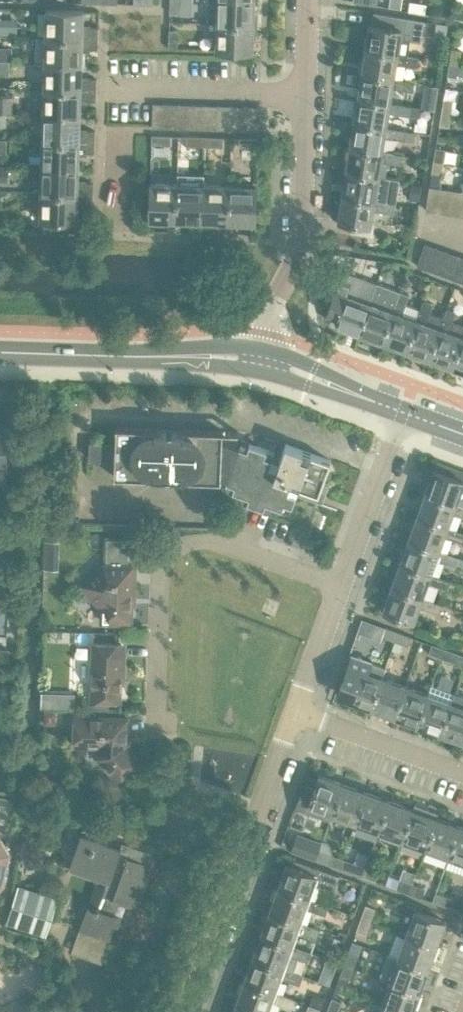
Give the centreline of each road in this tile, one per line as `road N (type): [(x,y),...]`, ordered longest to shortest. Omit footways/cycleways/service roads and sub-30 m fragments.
road 1 (residential): [(161,726),(159,580),(176,547),(204,539),(229,544),(340,584)]
road 2 (residential): [(184,1011),(293,711)]
road 3 (residential): [(268,340),(301,241),(304,94)]
road 4 (residential): [(304,94),(102,88)]
road 5 (residential): [(340,584),(405,405)]
road 6 (residential): [(462,773),(293,711)]
road 7 (secondary): [(0,351),(139,356)]
road 8 (residential): [(293,711),(340,584)]
road 9 (secondary): [(268,340),(219,338),(139,356)]
road 10 (secondary): [(139,356),(268,363)]

